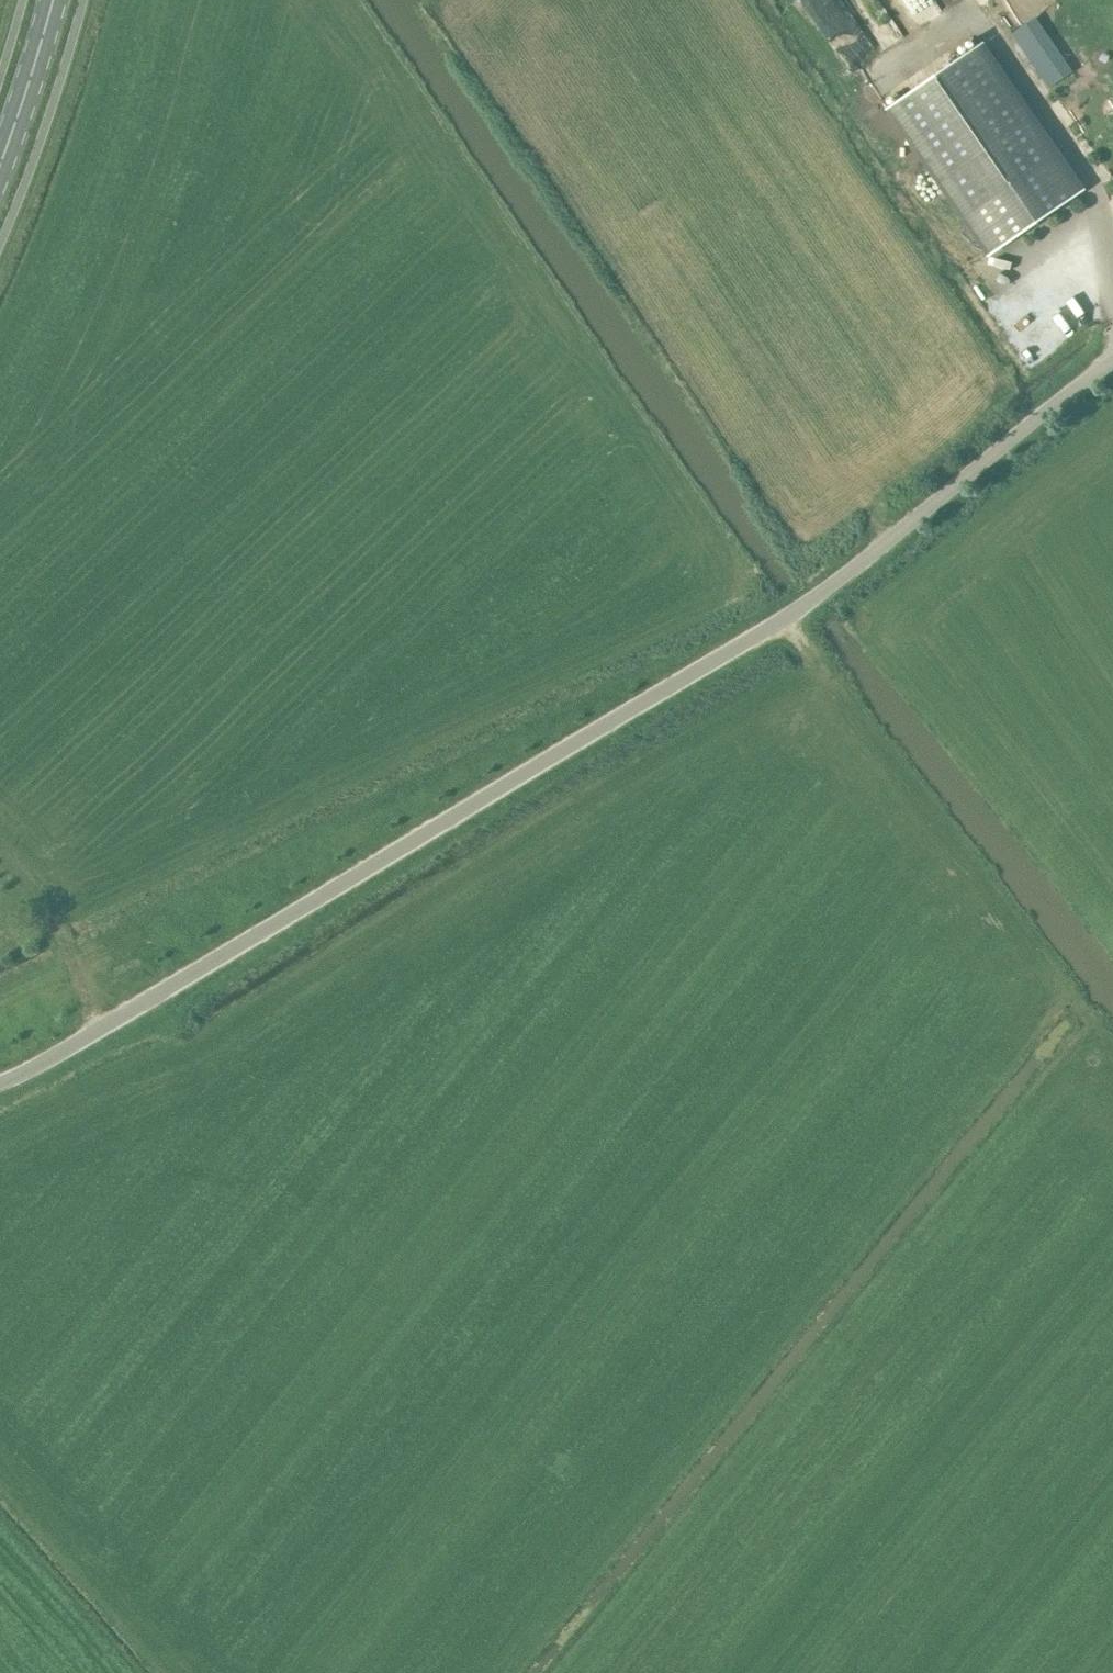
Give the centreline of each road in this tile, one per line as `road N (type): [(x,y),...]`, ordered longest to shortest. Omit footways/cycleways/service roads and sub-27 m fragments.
road 1 (unclassified): [(0,1084),(735,652),(962,481),(1112,352)]
road 2 (primary): [(0,167),(55,0)]

